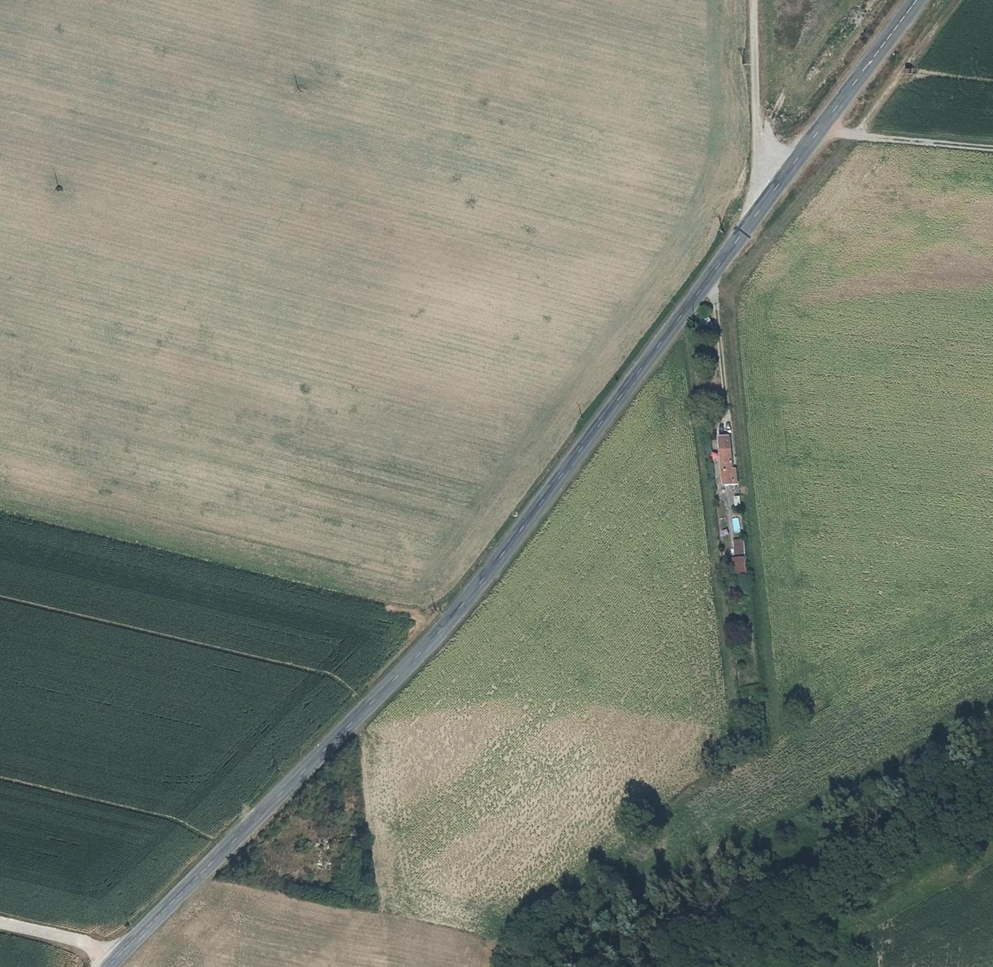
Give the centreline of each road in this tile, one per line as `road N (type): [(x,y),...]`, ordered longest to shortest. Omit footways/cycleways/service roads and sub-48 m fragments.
road 1 (tertiary): [(121,958),(428,645),(765,203)]
road 2 (tertiary): [(765,203),(917,0)]
road 3 (unclassified): [(757,0),(765,203)]
road 4 (track): [(992,149),(819,133)]
road 5 (unclassified): [(0,928),(121,958)]

